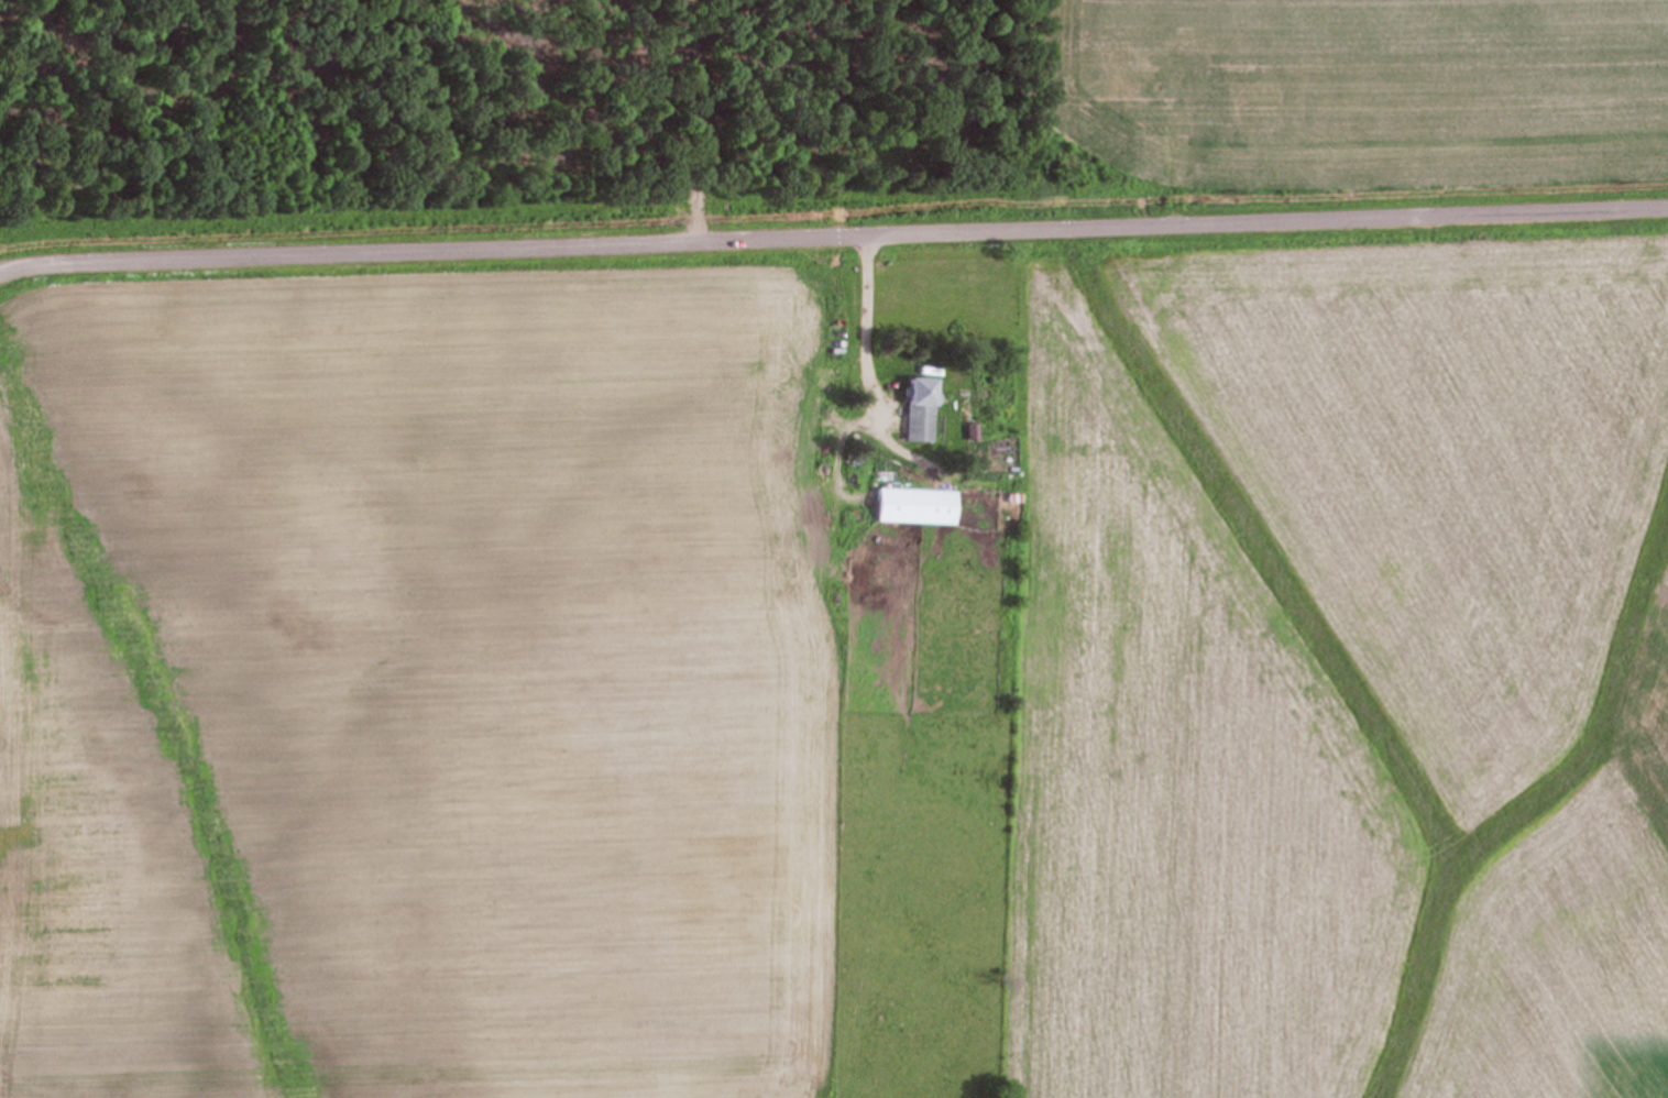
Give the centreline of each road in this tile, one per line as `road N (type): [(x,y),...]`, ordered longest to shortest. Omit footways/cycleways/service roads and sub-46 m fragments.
road 1 (residential): [(14,260),(440,207),(1667,212)]

